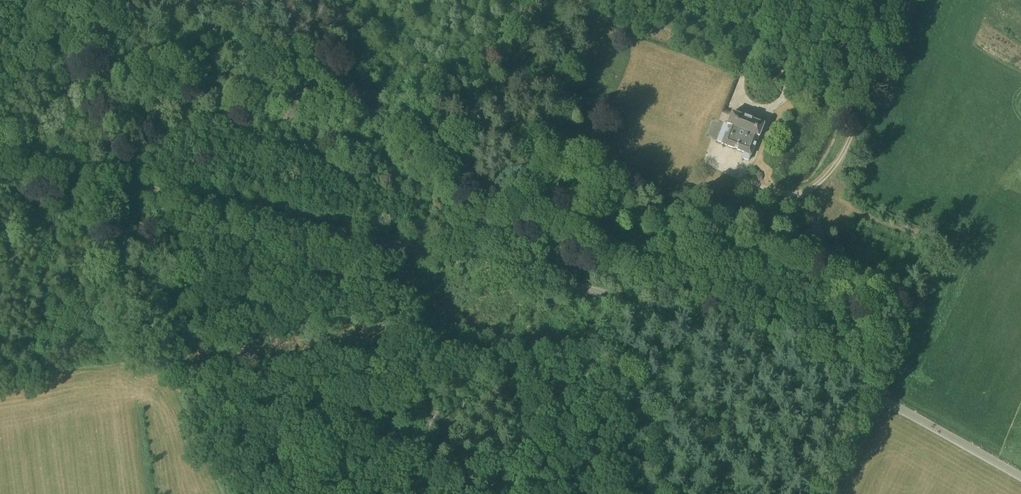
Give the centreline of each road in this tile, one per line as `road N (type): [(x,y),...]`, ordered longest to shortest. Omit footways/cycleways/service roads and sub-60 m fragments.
road 1 (unclassified): [(1020,478),(895,405),(687,319),(0,159)]
road 2 (track): [(367,244),(432,493)]
road 3 (track): [(564,0),(766,71)]

